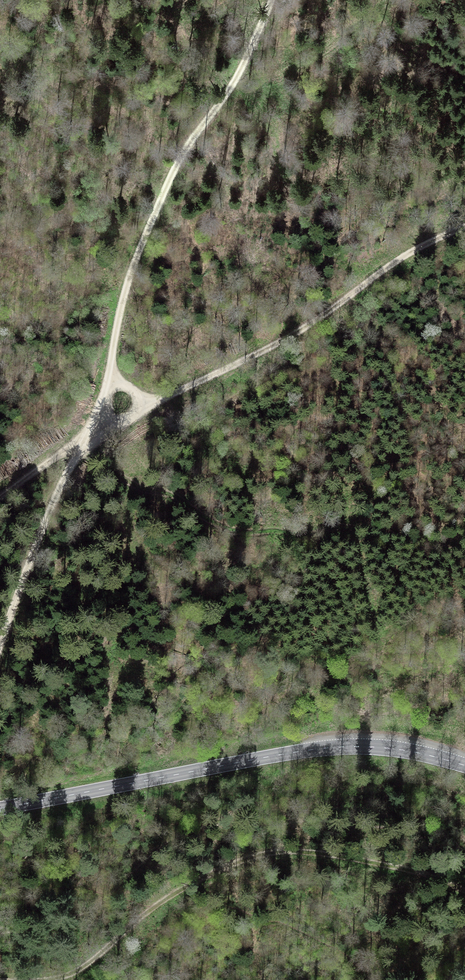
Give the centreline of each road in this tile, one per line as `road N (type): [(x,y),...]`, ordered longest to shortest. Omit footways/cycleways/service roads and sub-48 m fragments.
road 1 (track): [(273,0),(244,66),(181,162),(130,278),(97,409),(0,650)]
road 2 (track): [(464,226),(255,355),(65,452),(0,500)]
road 3 (tertiary): [(464,769),(400,748),(307,750),(0,808)]
road 4 (track): [(464,887),(355,851),(284,846),(178,888),(146,907),(82,969),(52,979)]

